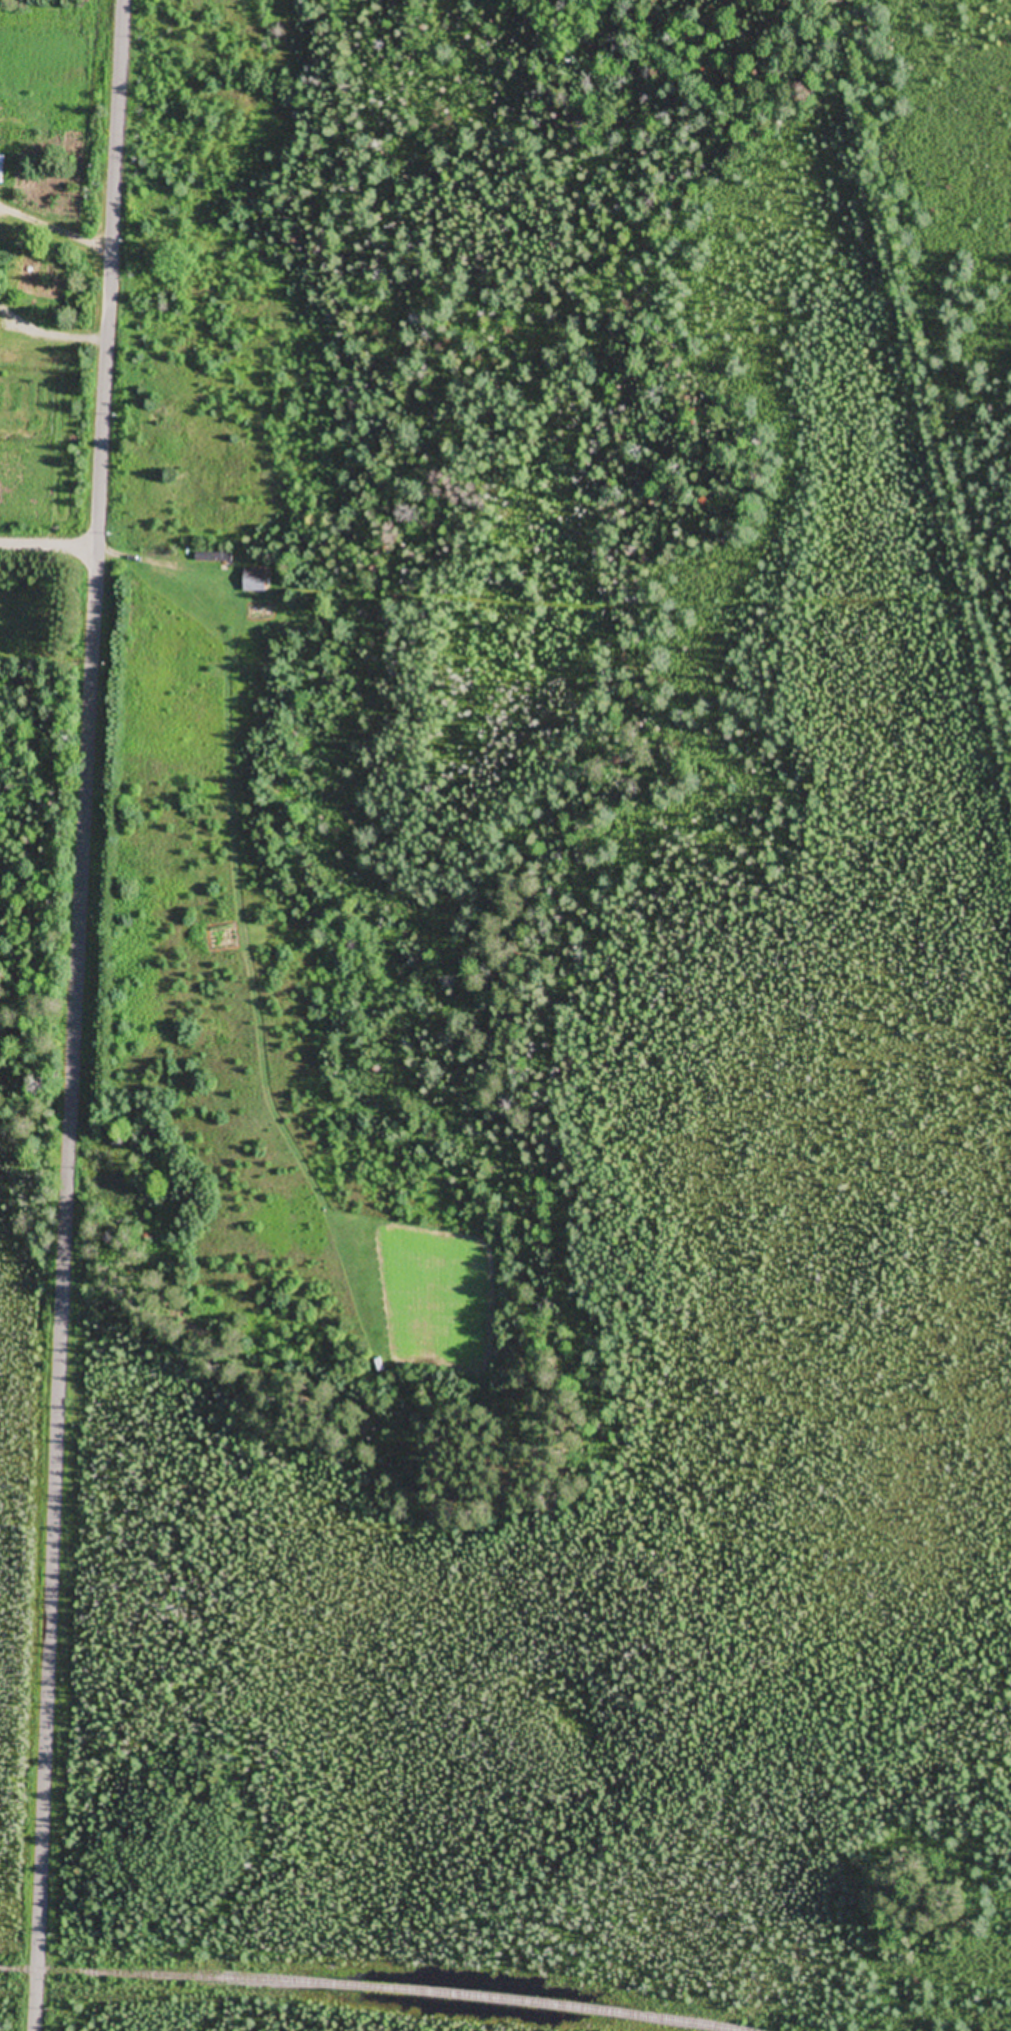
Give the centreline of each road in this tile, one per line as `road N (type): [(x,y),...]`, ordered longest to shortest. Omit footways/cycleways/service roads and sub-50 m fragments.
road 1 (residential): [(124,0),(32,2030)]

